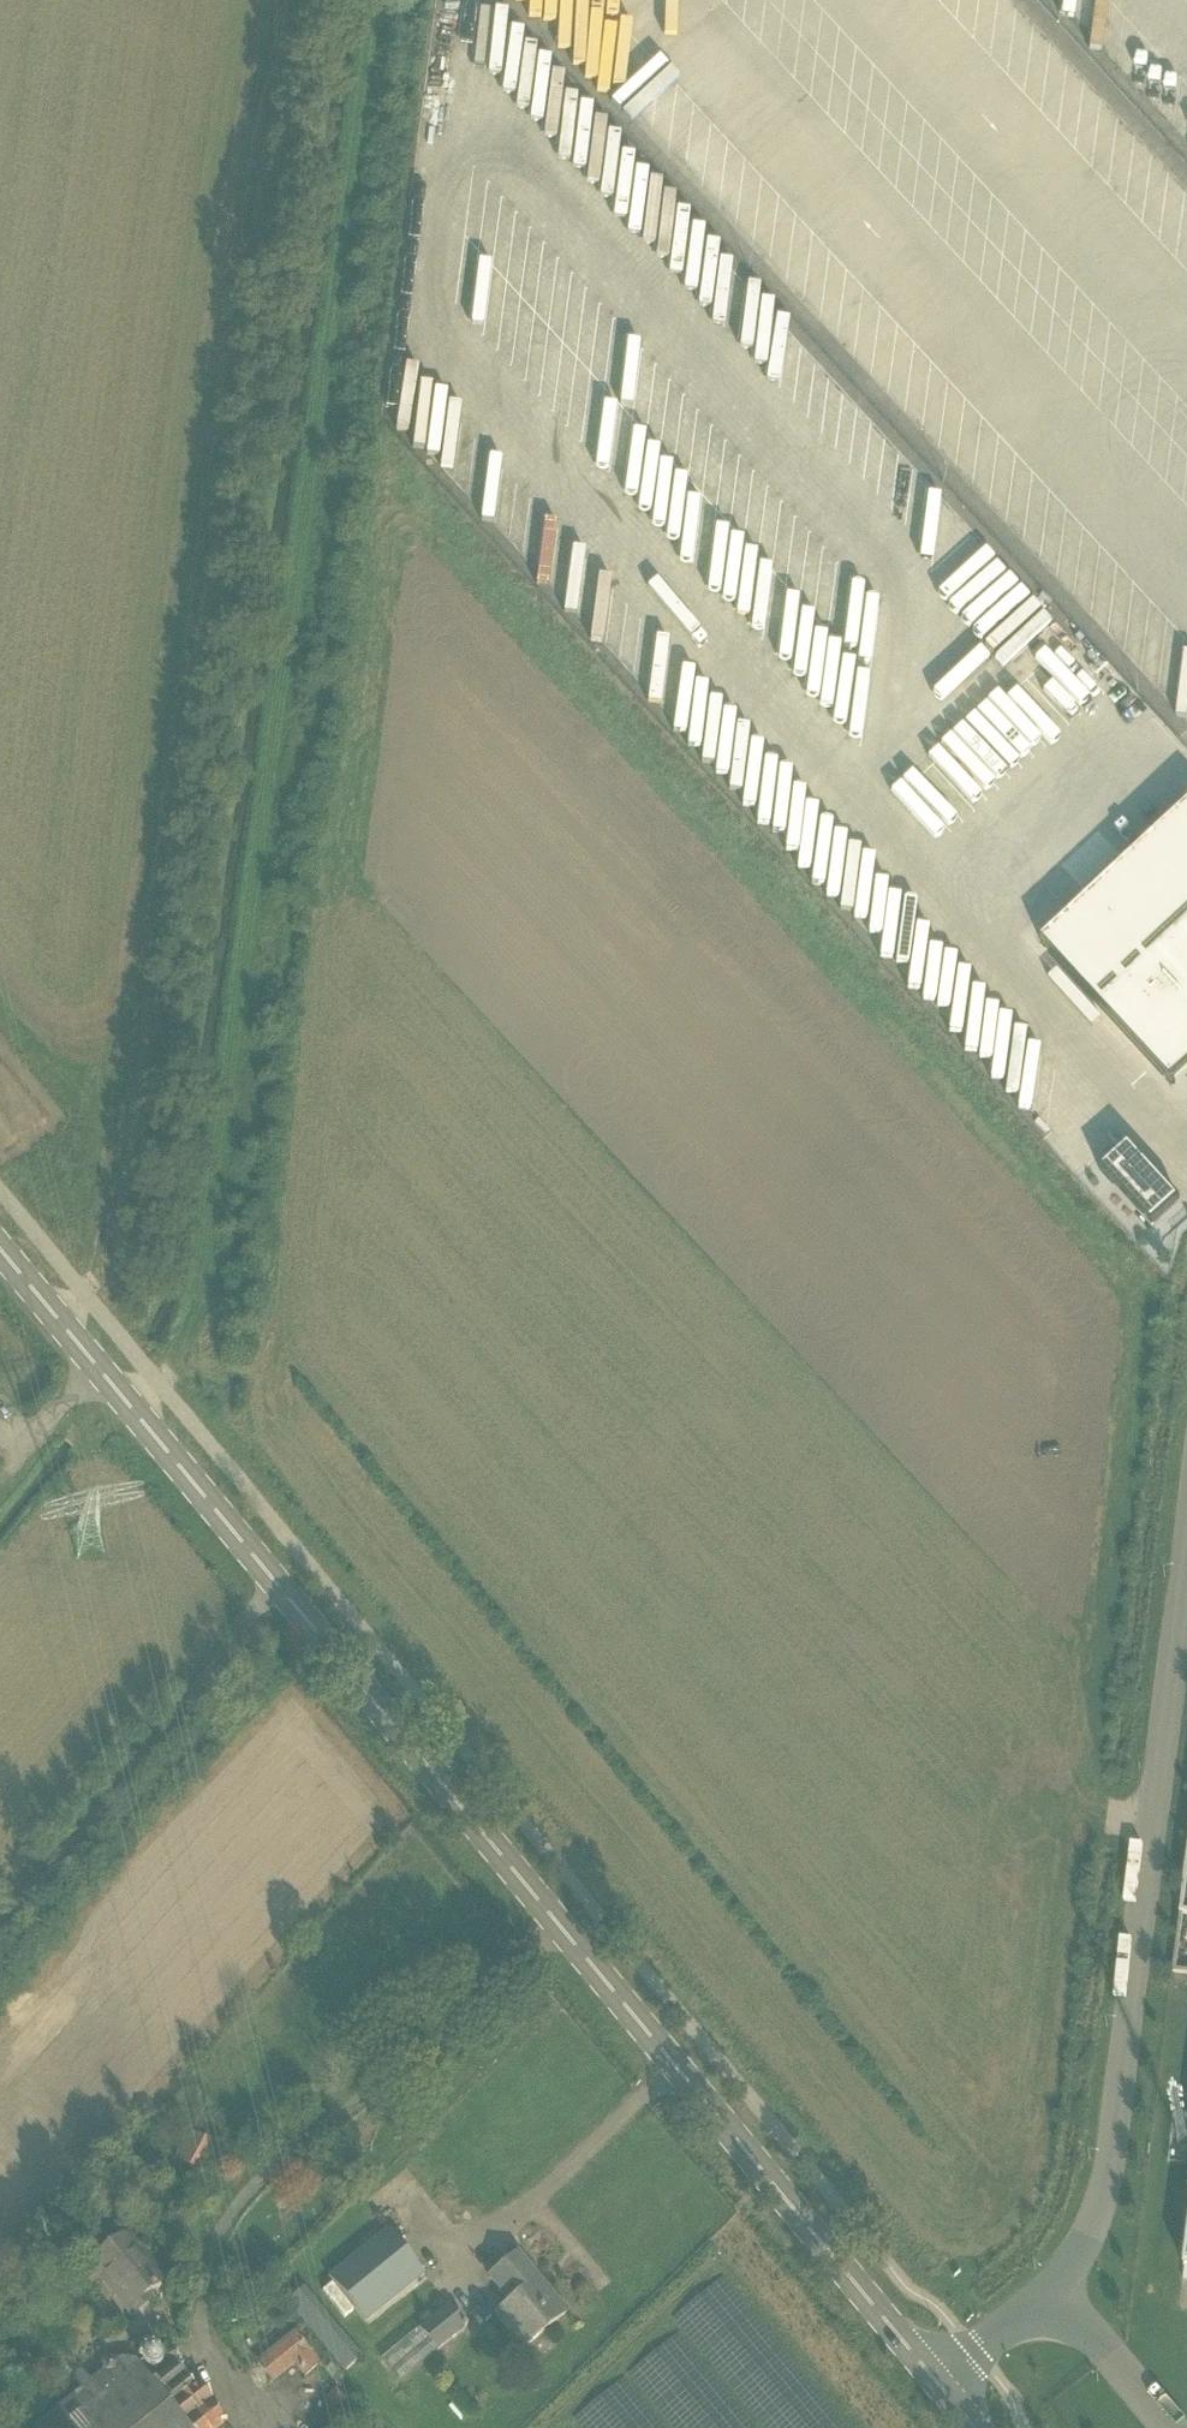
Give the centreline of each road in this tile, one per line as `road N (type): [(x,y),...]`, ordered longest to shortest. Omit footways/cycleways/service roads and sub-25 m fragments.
road 1 (tertiary): [(937,2382),(0,1248)]
road 2 (track): [(379,0),(192,1358),(134,1409)]
road 3 (unclassified): [(937,2382),(1052,2289),(1083,2251),(1104,2188),(1186,1551)]

